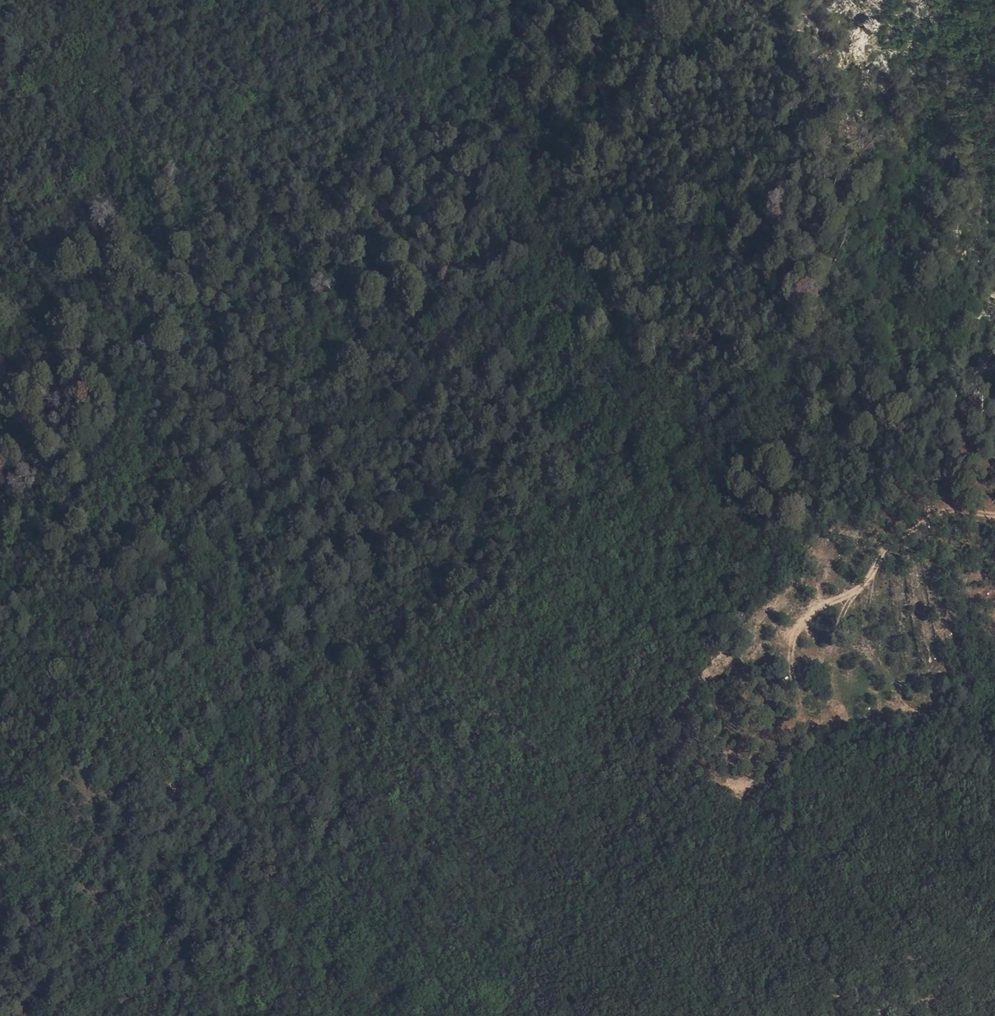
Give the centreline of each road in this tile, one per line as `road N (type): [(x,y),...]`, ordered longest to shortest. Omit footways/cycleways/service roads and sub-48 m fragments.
road 1 (track): [(790,633),(811,606),(870,579),(885,546),(994,512)]

